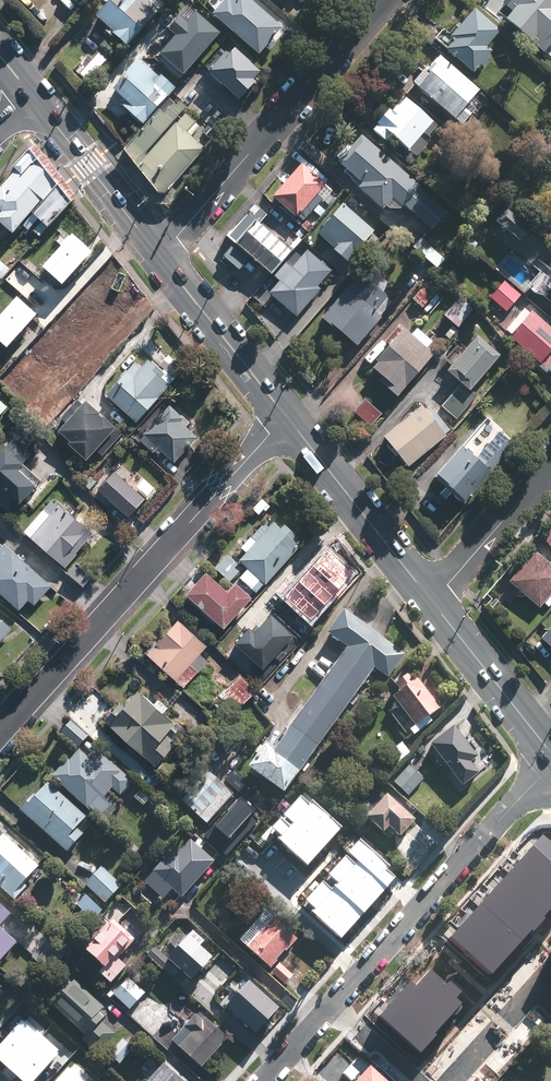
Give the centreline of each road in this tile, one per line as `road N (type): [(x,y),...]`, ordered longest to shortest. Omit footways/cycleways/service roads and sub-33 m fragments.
road 1 (residential): [(286,417),(0,733)]
road 2 (residential): [(266,1080),(550,766)]
road 3 (residential): [(383,0),(157,254)]
road 4 (secondary): [(286,417),(430,599)]
road 5 (secondary): [(157,254),(286,417)]
road 6 (secondary): [(35,94),(157,254)]
road 7 (secondary): [(430,599),(550,753)]
road 8 (residential): [(550,465),(430,599)]

